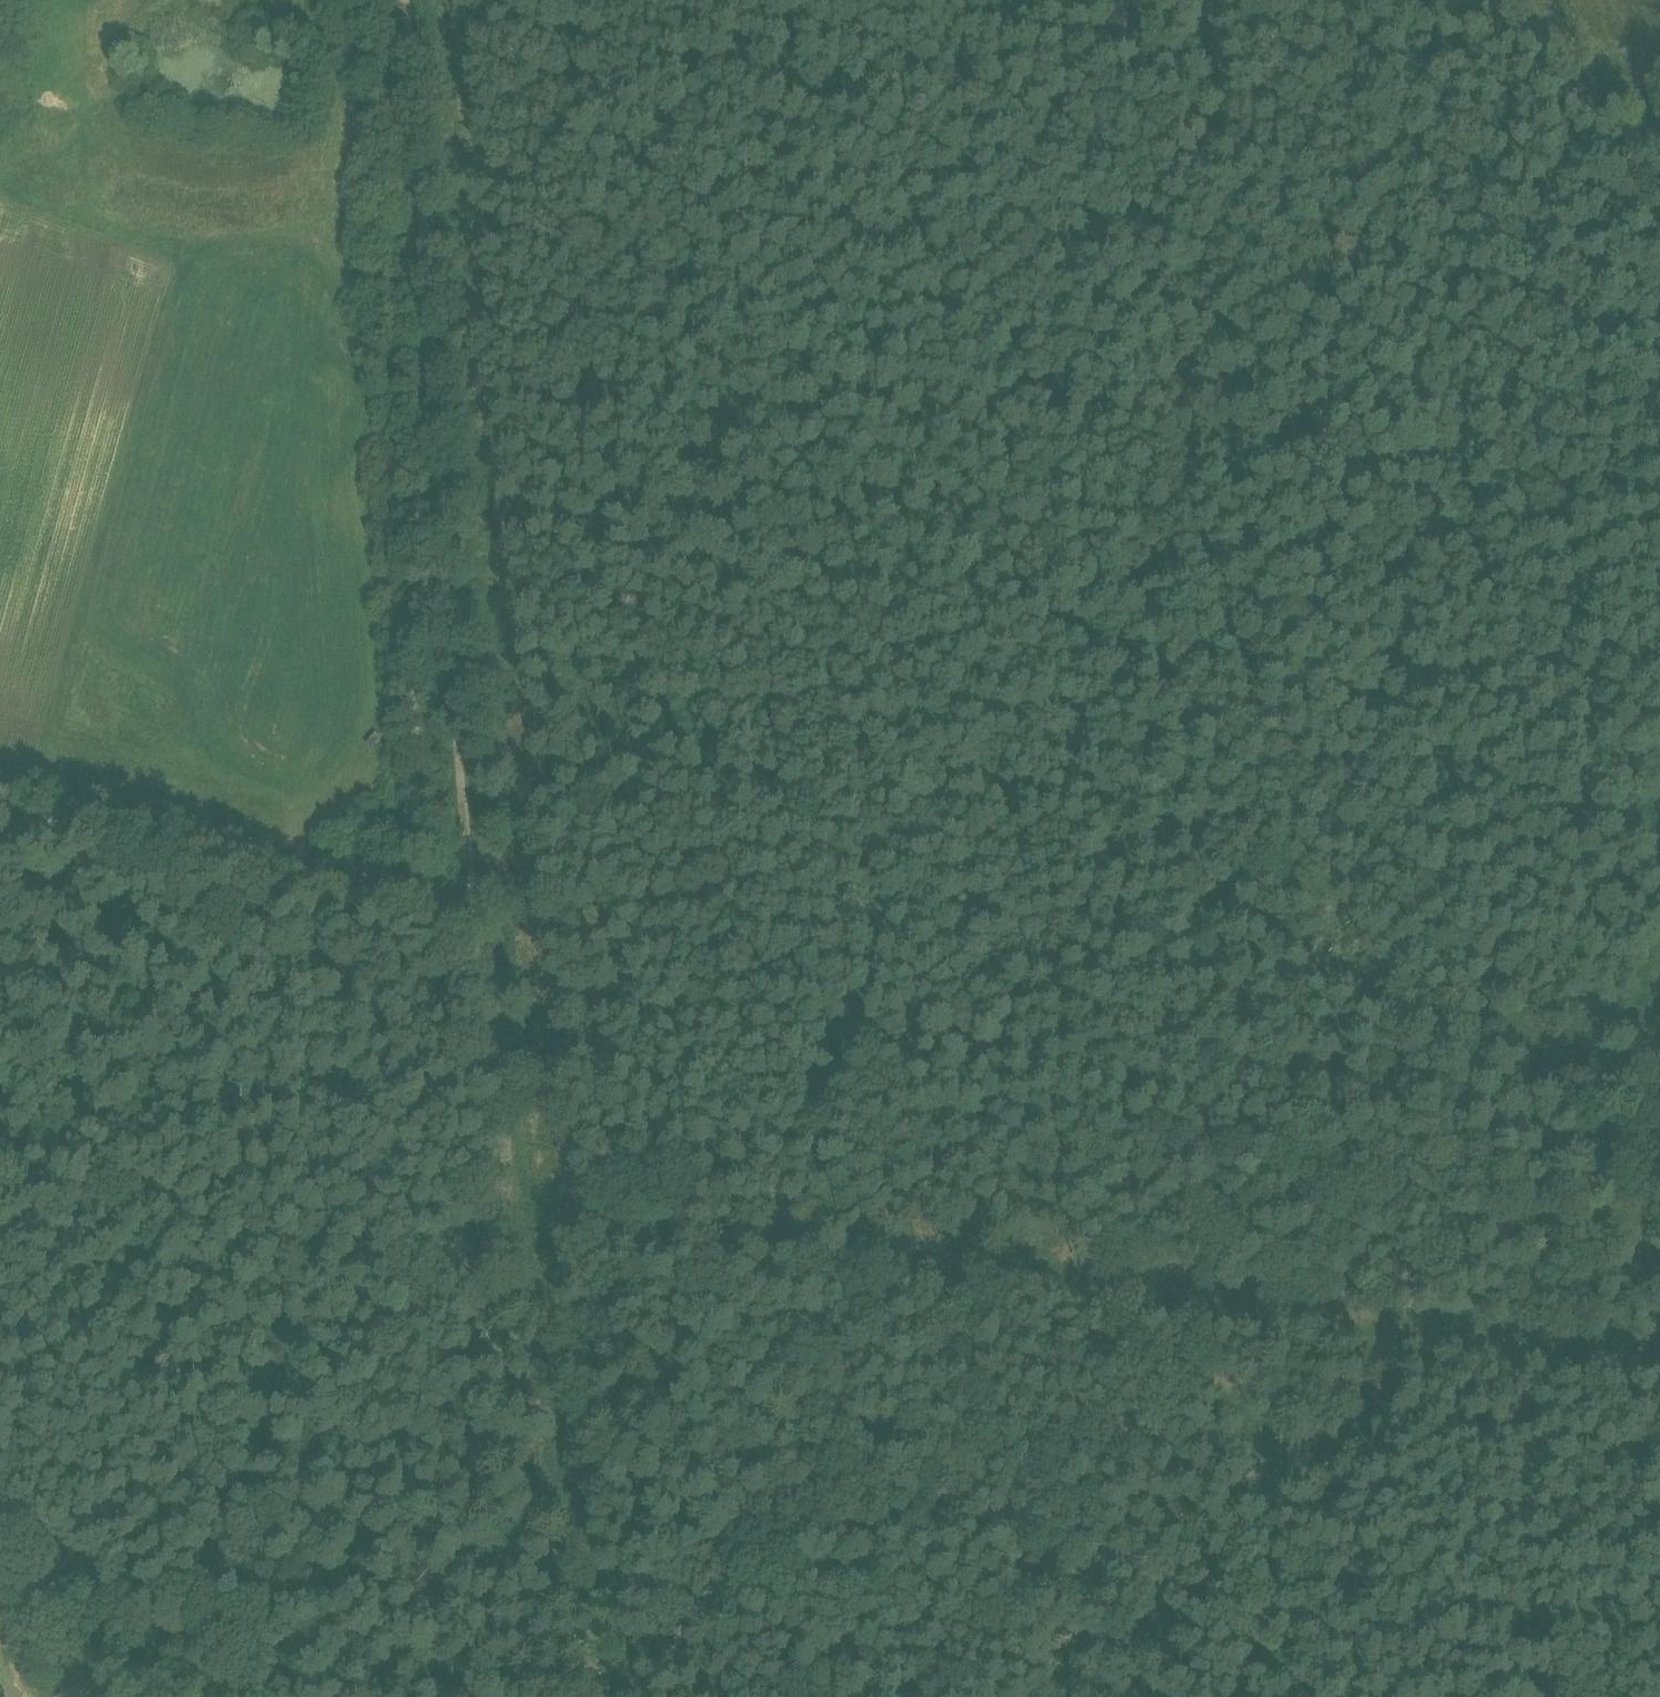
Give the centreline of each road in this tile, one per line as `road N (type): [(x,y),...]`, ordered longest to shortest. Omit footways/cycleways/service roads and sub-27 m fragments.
road 1 (track): [(381,0),(444,712),(521,1181),(471,1289),(206,1574),(60,1696)]
road 2 (track): [(521,1181),(1659,1368)]

